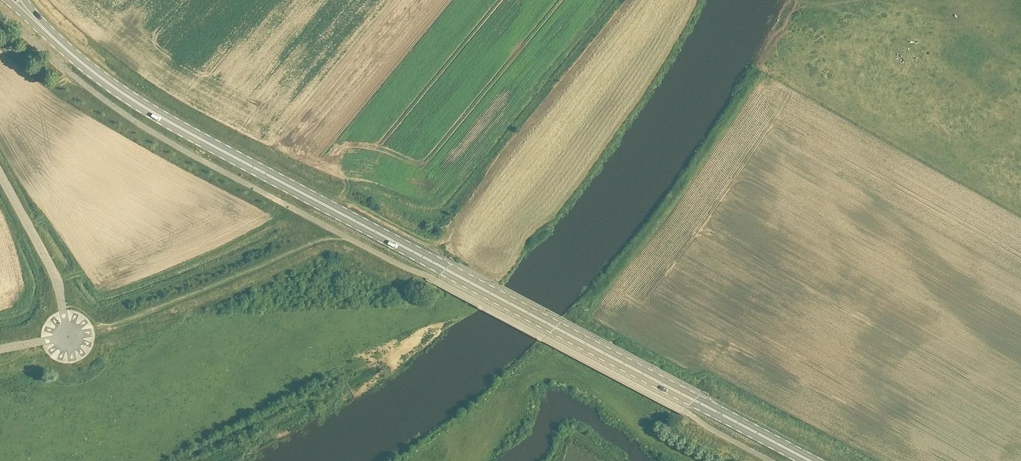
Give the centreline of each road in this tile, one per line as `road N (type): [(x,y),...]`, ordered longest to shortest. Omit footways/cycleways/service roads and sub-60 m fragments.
road 1 (secondary): [(807,460),(119,90)]
road 2 (unclassified): [(0,350),(68,338),(55,280),(0,176)]

